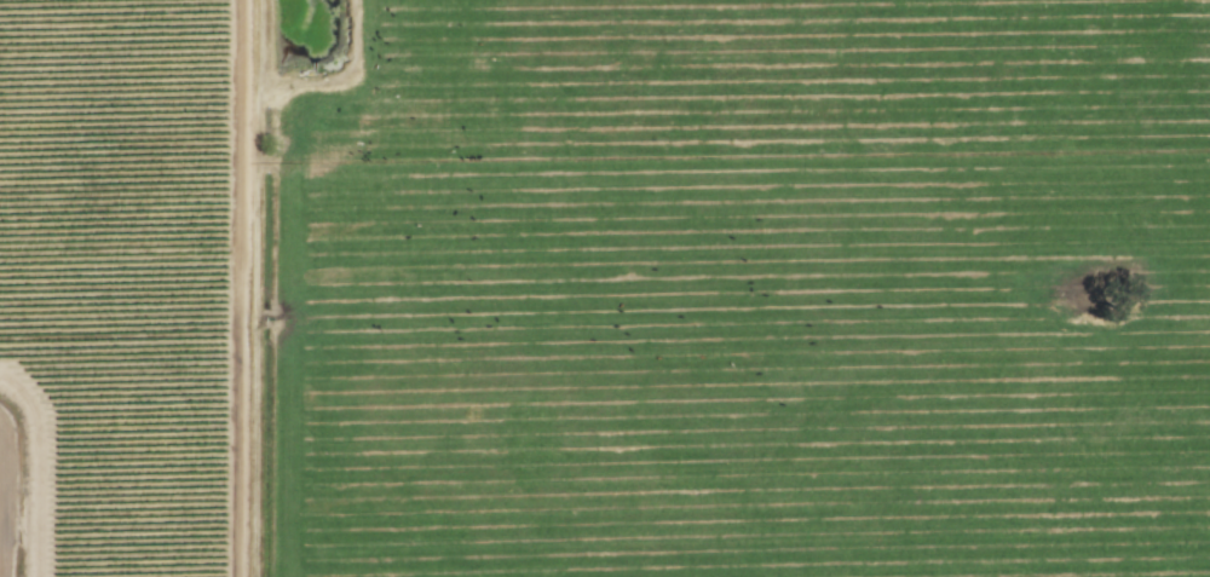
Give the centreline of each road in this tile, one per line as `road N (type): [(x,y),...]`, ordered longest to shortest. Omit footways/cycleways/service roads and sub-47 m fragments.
road 1 (residential): [(231,0),(231,576)]

